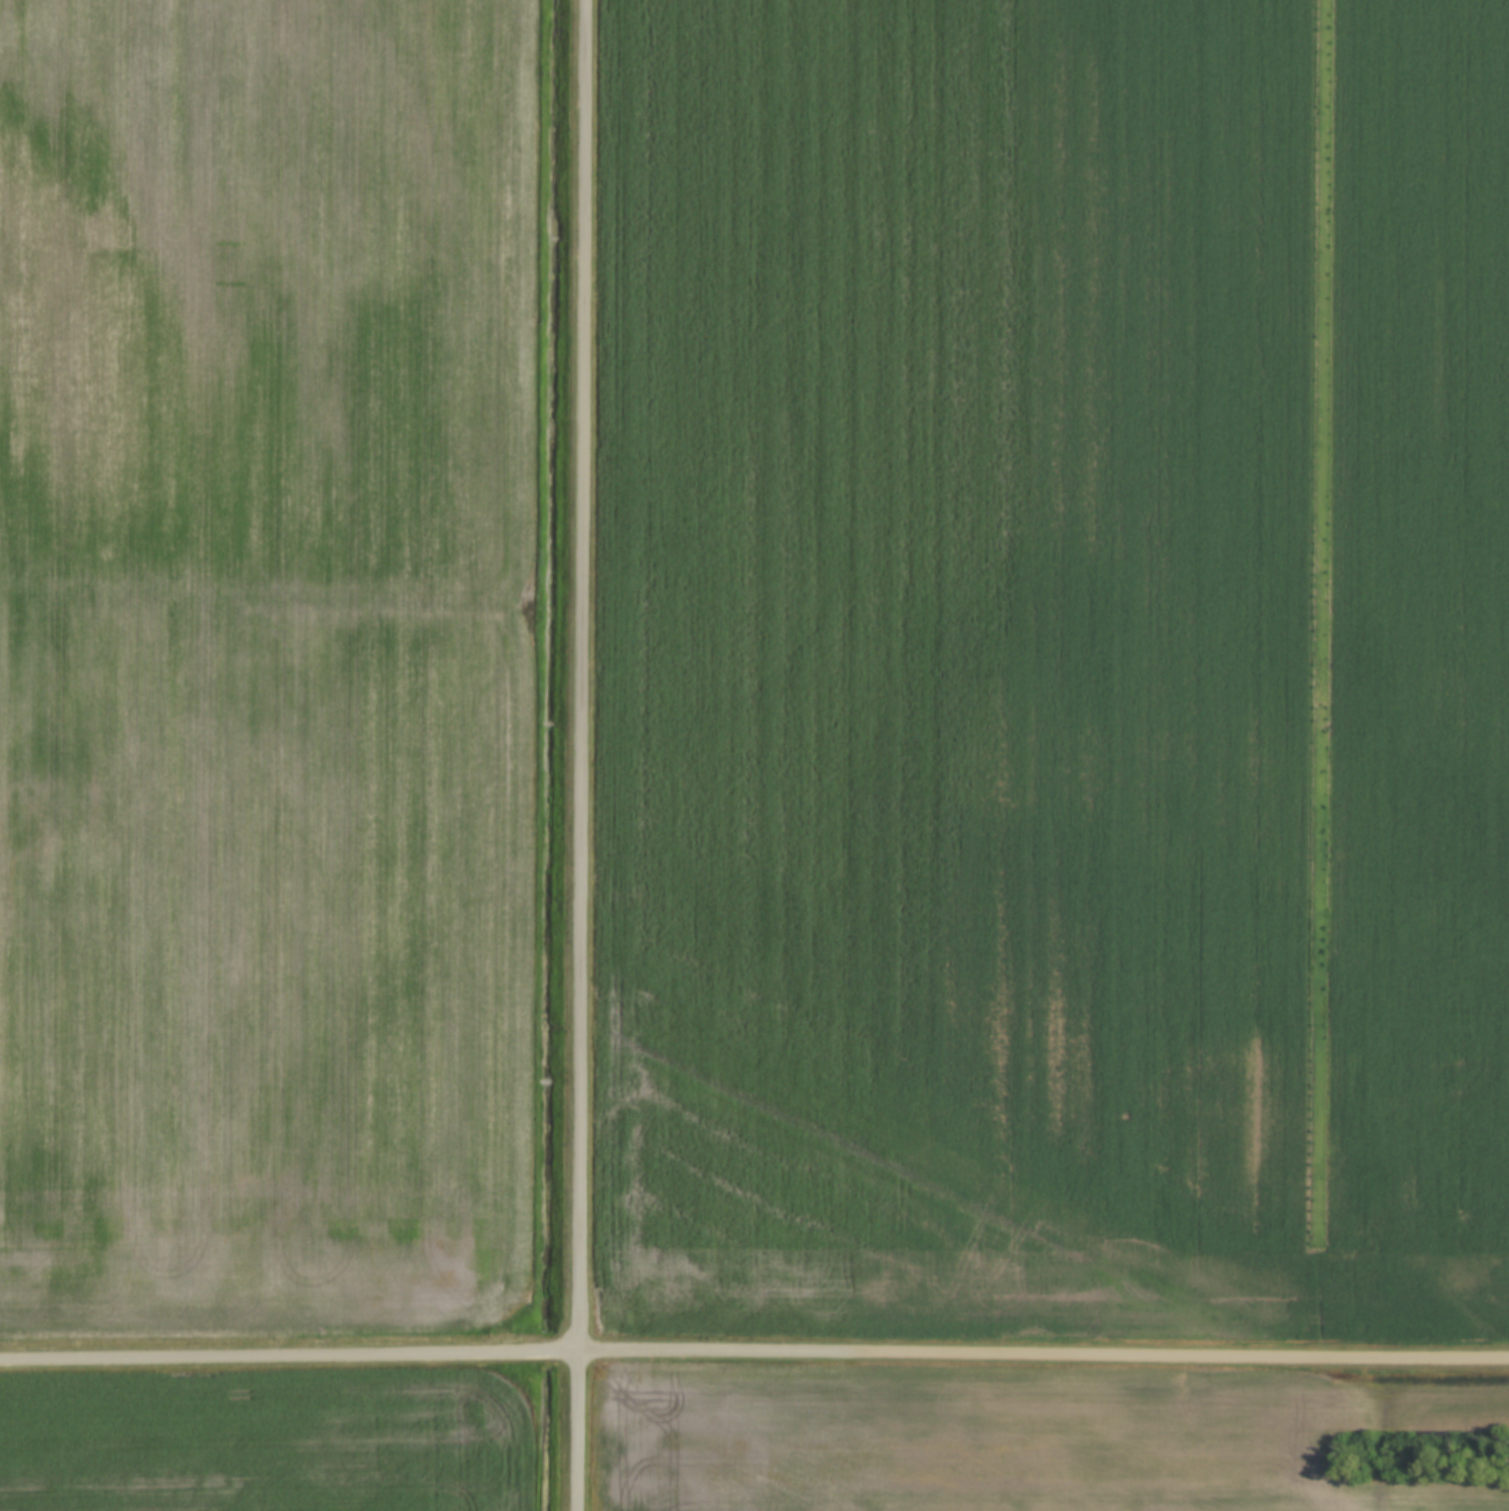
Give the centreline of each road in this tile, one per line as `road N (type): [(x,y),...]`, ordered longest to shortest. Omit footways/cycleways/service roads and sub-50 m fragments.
road 1 (residential): [(585,0),(578,1510)]
road 2 (residential): [(0,1359),(779,1351),(1508,1359)]

